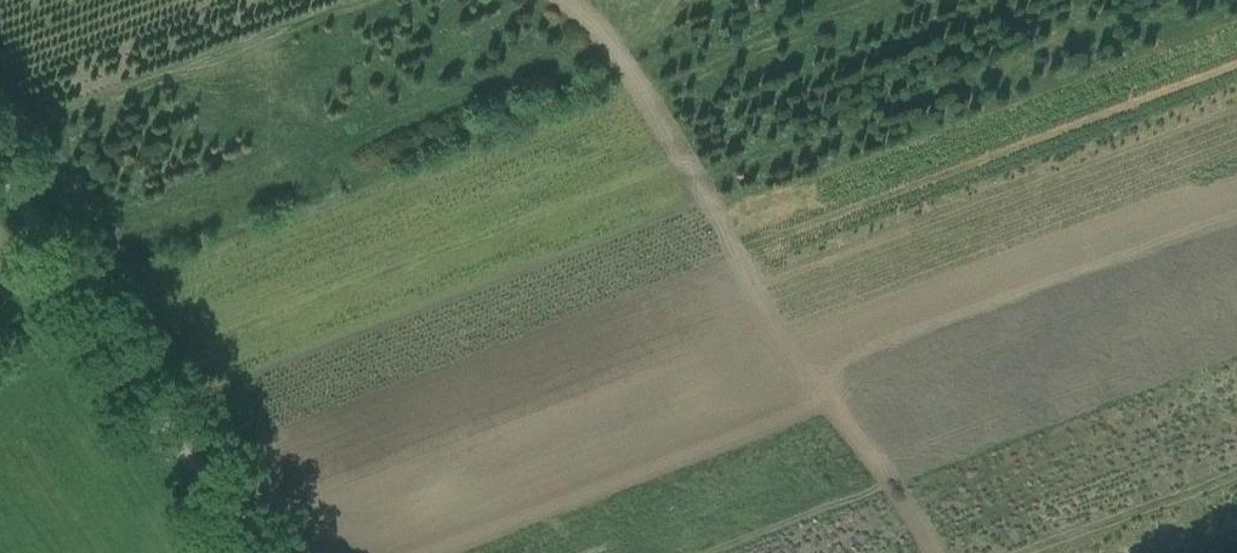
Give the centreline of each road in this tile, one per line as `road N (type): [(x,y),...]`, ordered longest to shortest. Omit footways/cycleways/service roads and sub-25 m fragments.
road 1 (track): [(929,552),(598,33),(564,0)]
road 2 (unclassified): [(249,552),(0,186)]

